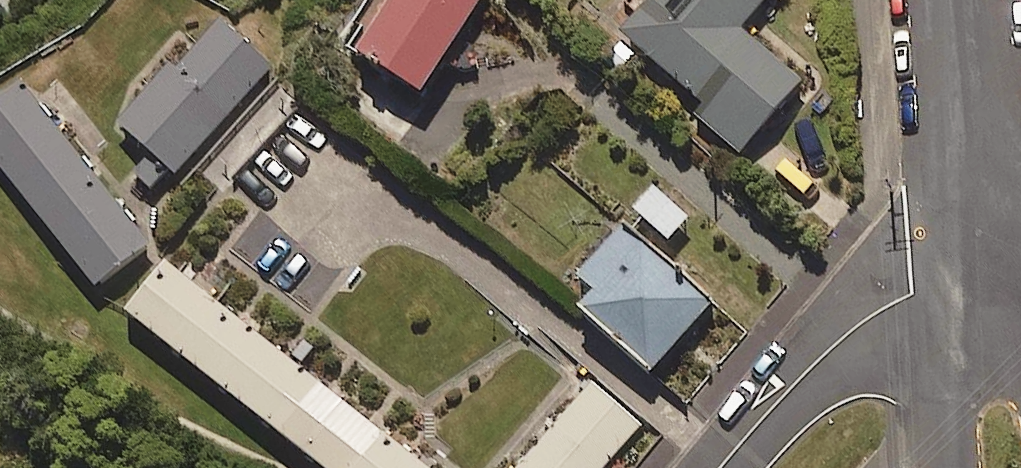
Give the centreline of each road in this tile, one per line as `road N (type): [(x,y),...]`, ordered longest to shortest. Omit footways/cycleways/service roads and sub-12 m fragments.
road 1 (residential): [(719,467),(783,393),(914,268),(978,231)]
road 2 (residential): [(955,467),(952,431),(978,231)]
road 3 (residential): [(978,231),(959,0)]
road 4 (residential): [(978,231),(1020,349)]

